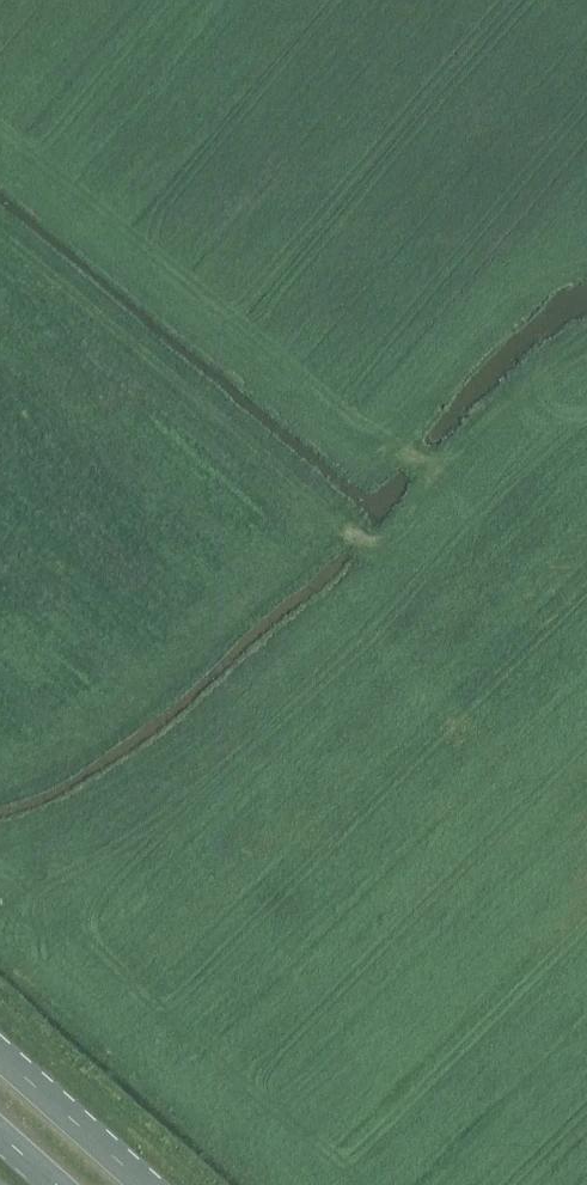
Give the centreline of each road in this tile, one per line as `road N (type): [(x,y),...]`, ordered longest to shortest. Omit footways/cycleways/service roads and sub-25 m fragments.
road 1 (primary): [(145,1184),(0,1055)]

